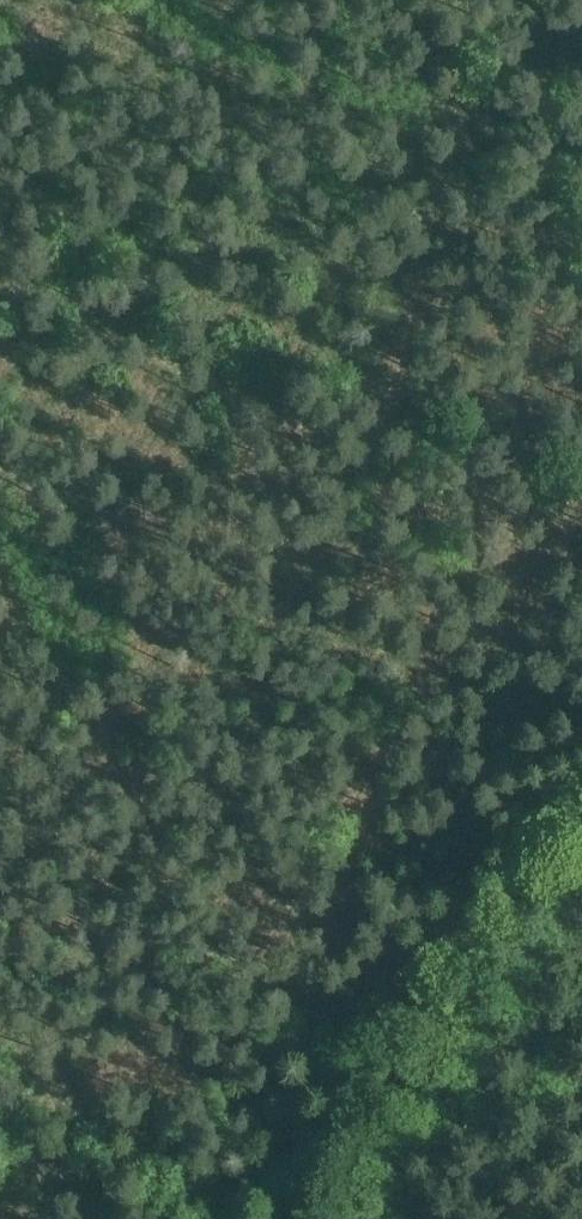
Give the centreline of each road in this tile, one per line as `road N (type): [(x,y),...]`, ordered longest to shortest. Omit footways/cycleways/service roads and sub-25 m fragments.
road 1 (track): [(453,1081),(581,885)]
road 2 (track): [(323,1218),(453,1081)]
road 3 (track): [(581,1139),(453,1081)]

